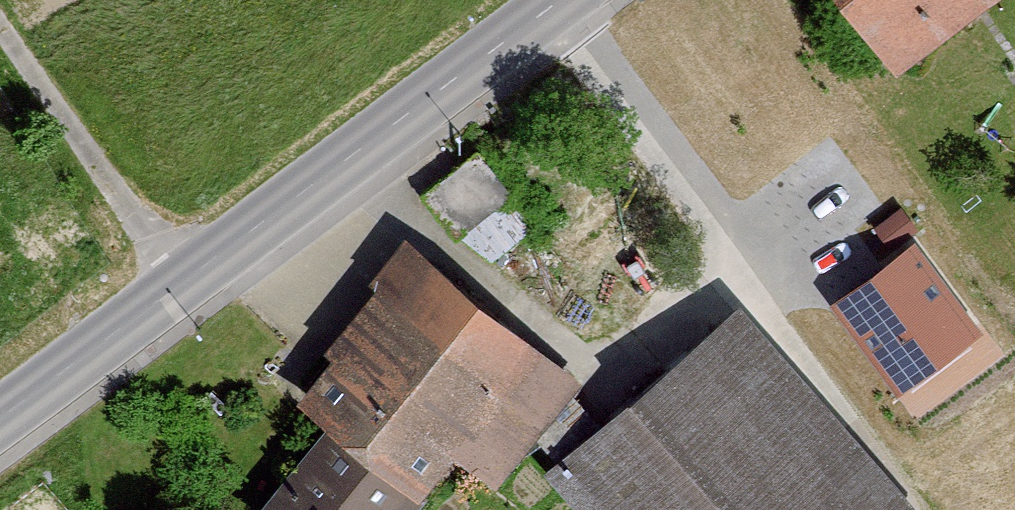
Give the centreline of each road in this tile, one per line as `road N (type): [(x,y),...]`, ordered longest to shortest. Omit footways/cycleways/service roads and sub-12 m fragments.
road 1 (secondary): [(555,3),(0,423)]
road 2 (tertiary): [(555,3),(799,304)]
road 3 (track): [(0,32),(185,283)]

